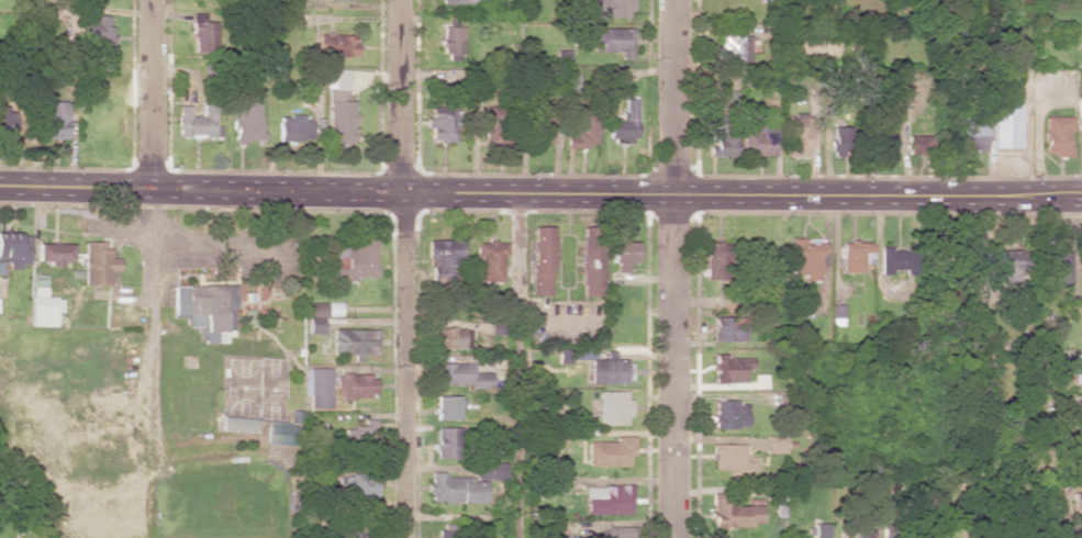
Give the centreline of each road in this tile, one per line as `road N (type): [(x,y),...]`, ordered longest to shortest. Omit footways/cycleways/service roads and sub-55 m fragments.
road 1 (secondary): [(1081,198),(0,185)]
road 2 (residential): [(400,0),(404,537)]
road 3 (residential): [(673,0),(672,537)]
road 4 (residential): [(152,0),(152,189)]

